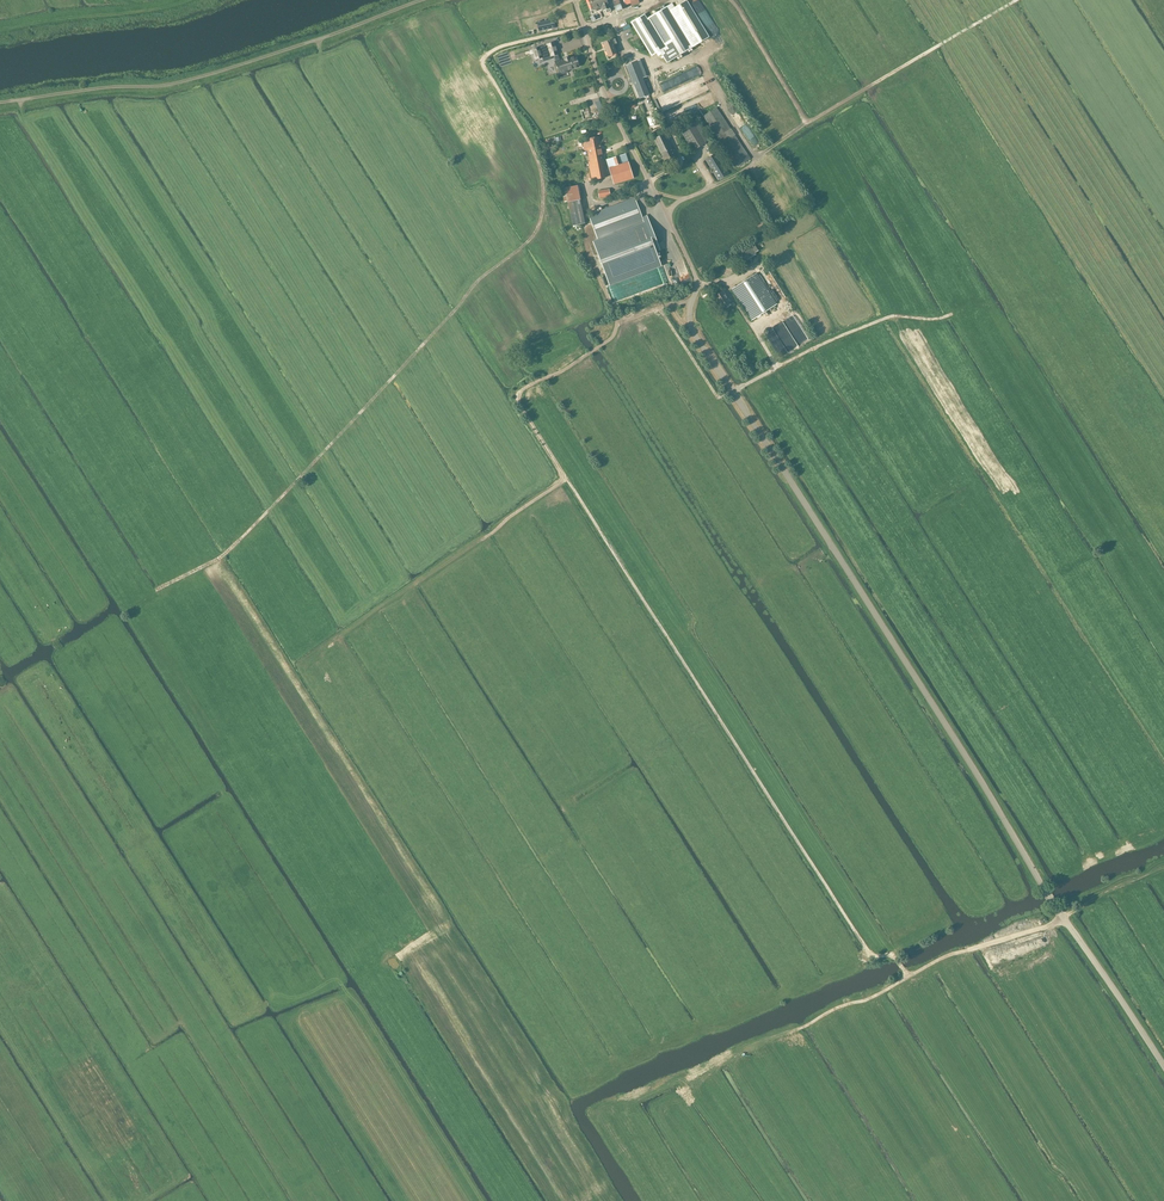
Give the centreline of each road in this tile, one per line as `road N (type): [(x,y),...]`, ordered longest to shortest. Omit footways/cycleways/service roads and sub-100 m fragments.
road 1 (unclassified): [(1163,1068),(693,334),(696,276),(606,96),(574,0)]
road 2 (track): [(908,977),(895,957),(876,956),(857,935),(518,402),(521,390),(563,371),(616,329),(587,250),(592,205)]
road 3 (track): [(155,590),(229,550),(478,282),(540,229),(545,176),(483,58),(511,42),(584,27)]
road 4 (track): [(660,308),(718,398),(890,317),(951,314)]
road 5 (track): [(713,186),(1018,0)]
road 6 (track): [(798,1029),(953,954),(1064,918)]
road 7 (track): [(730,0),(809,125)]

